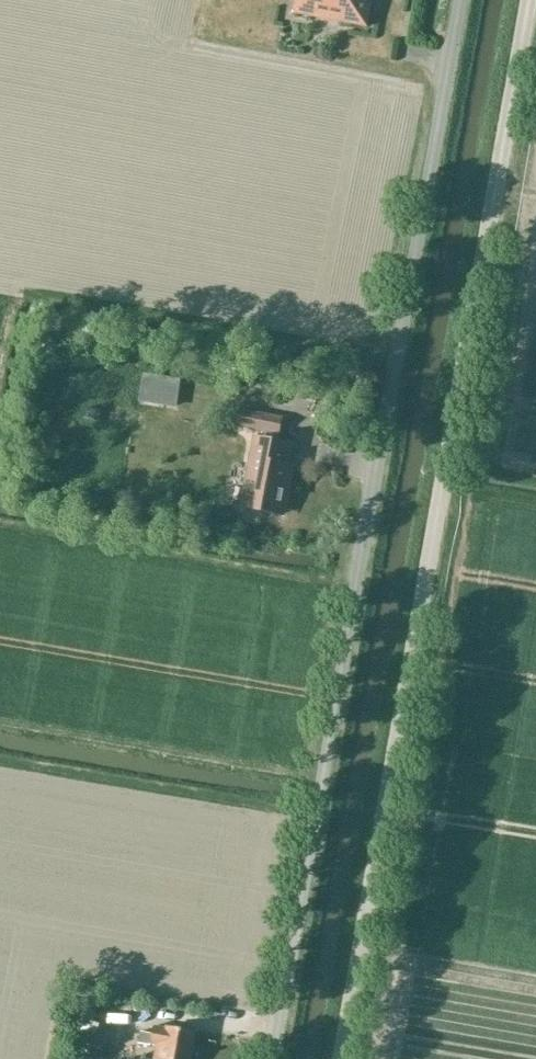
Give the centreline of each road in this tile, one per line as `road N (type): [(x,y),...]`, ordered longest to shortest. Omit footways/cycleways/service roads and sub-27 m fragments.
road 1 (unclassified): [(341,1058),(529,0)]
road 2 (unclassified): [(460,0),(272,1058)]

